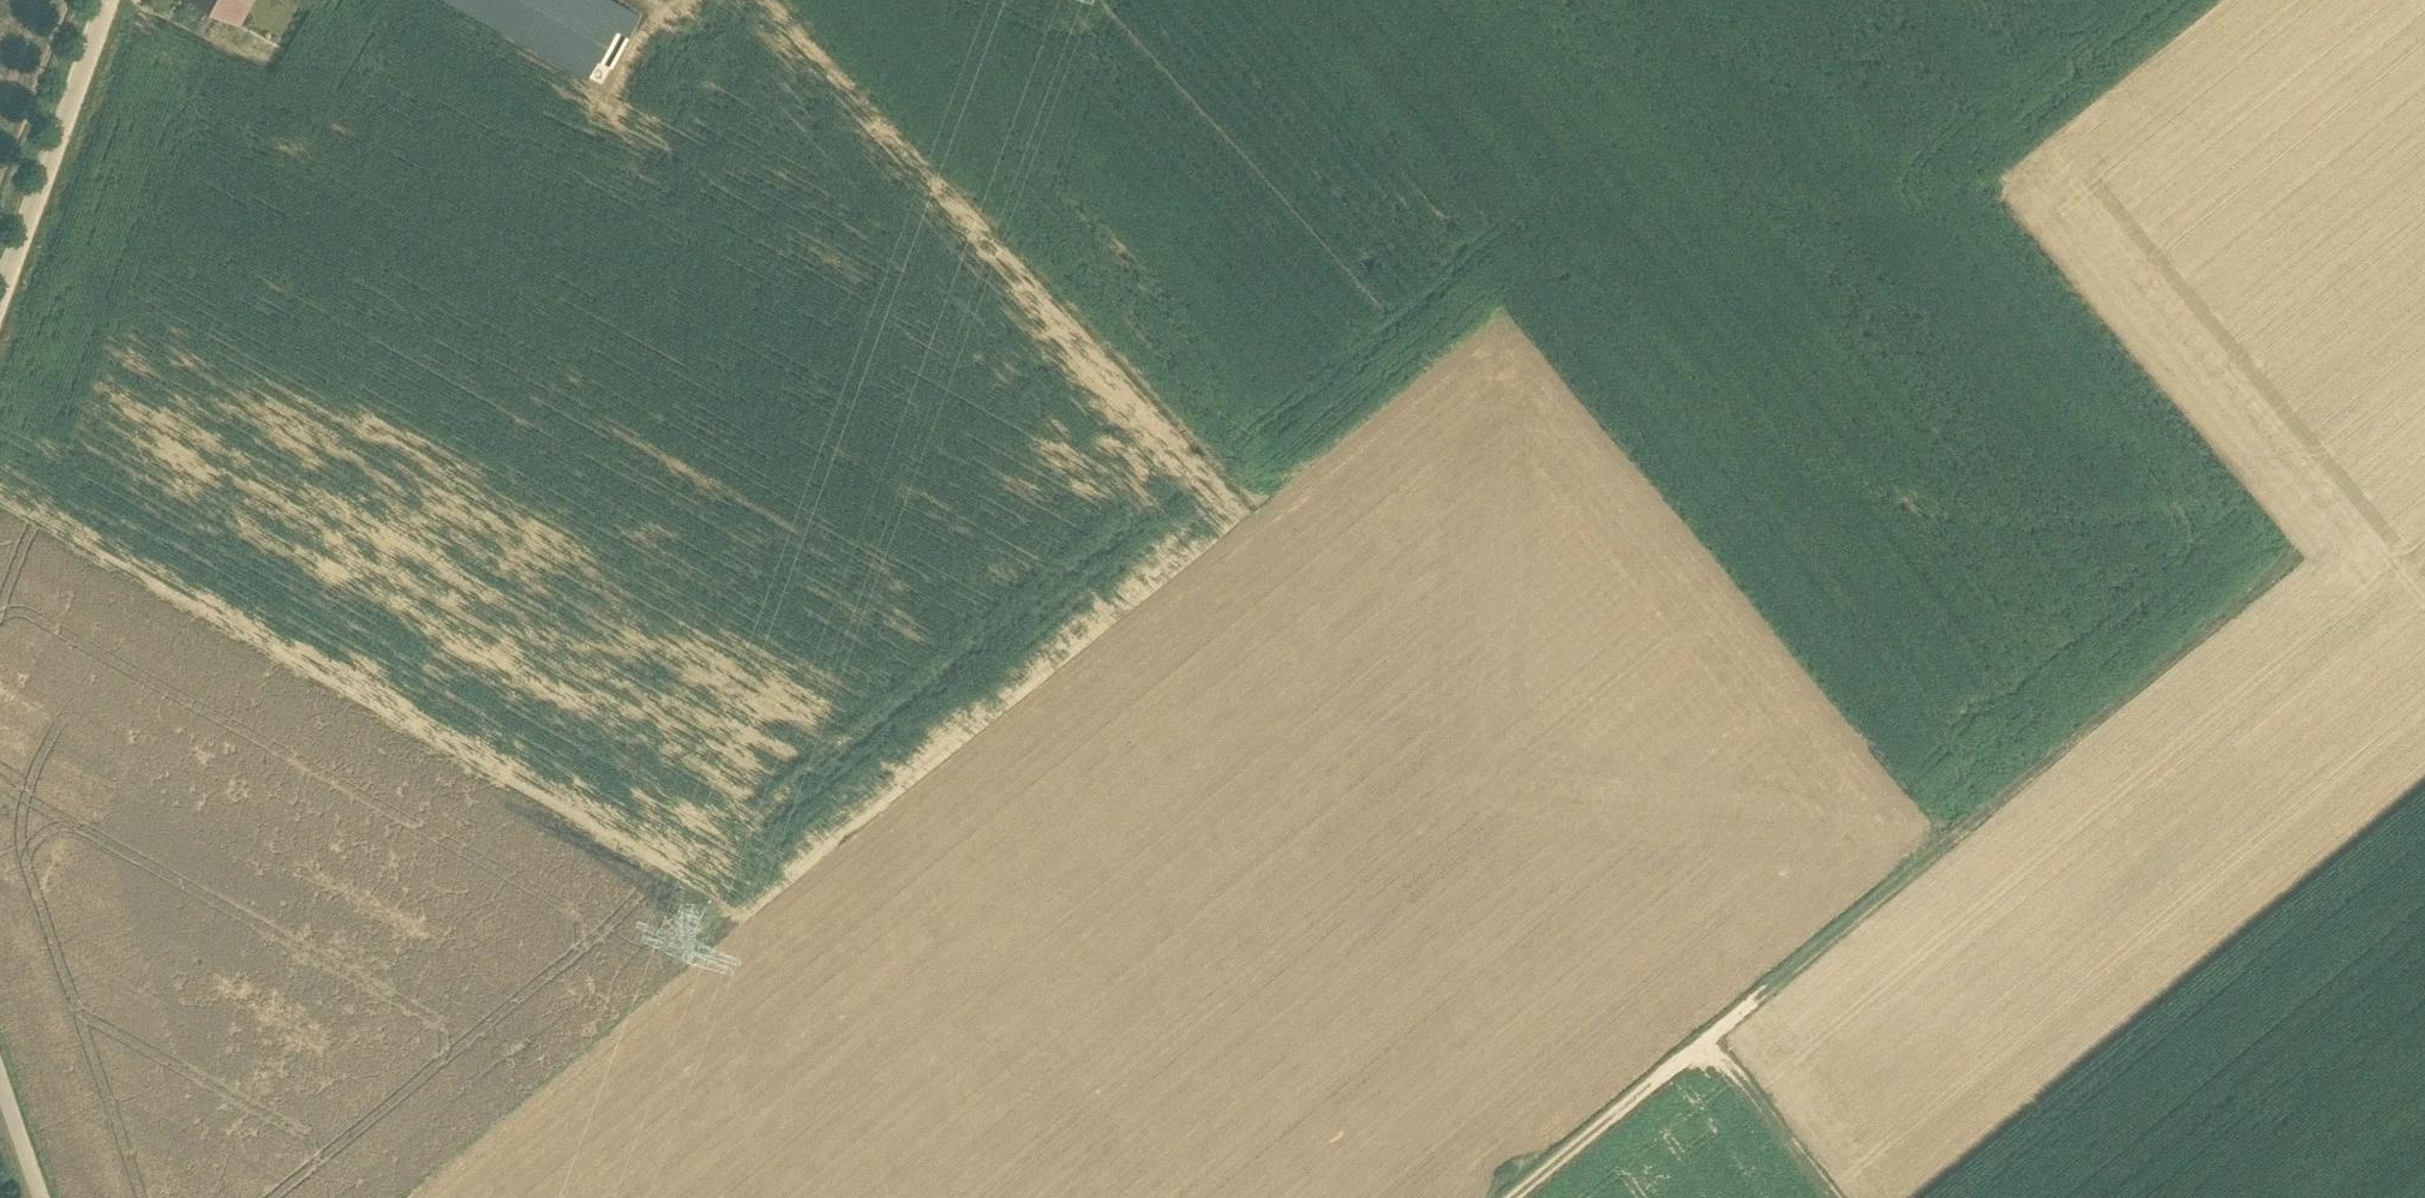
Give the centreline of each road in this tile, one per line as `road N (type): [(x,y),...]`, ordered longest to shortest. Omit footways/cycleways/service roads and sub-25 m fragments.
road 1 (track): [(2294,558),(1511,1197)]
road 2 (unclassified): [(0,286),(109,0)]
road 3 (unclassified): [(43,1197),(0,1076)]

